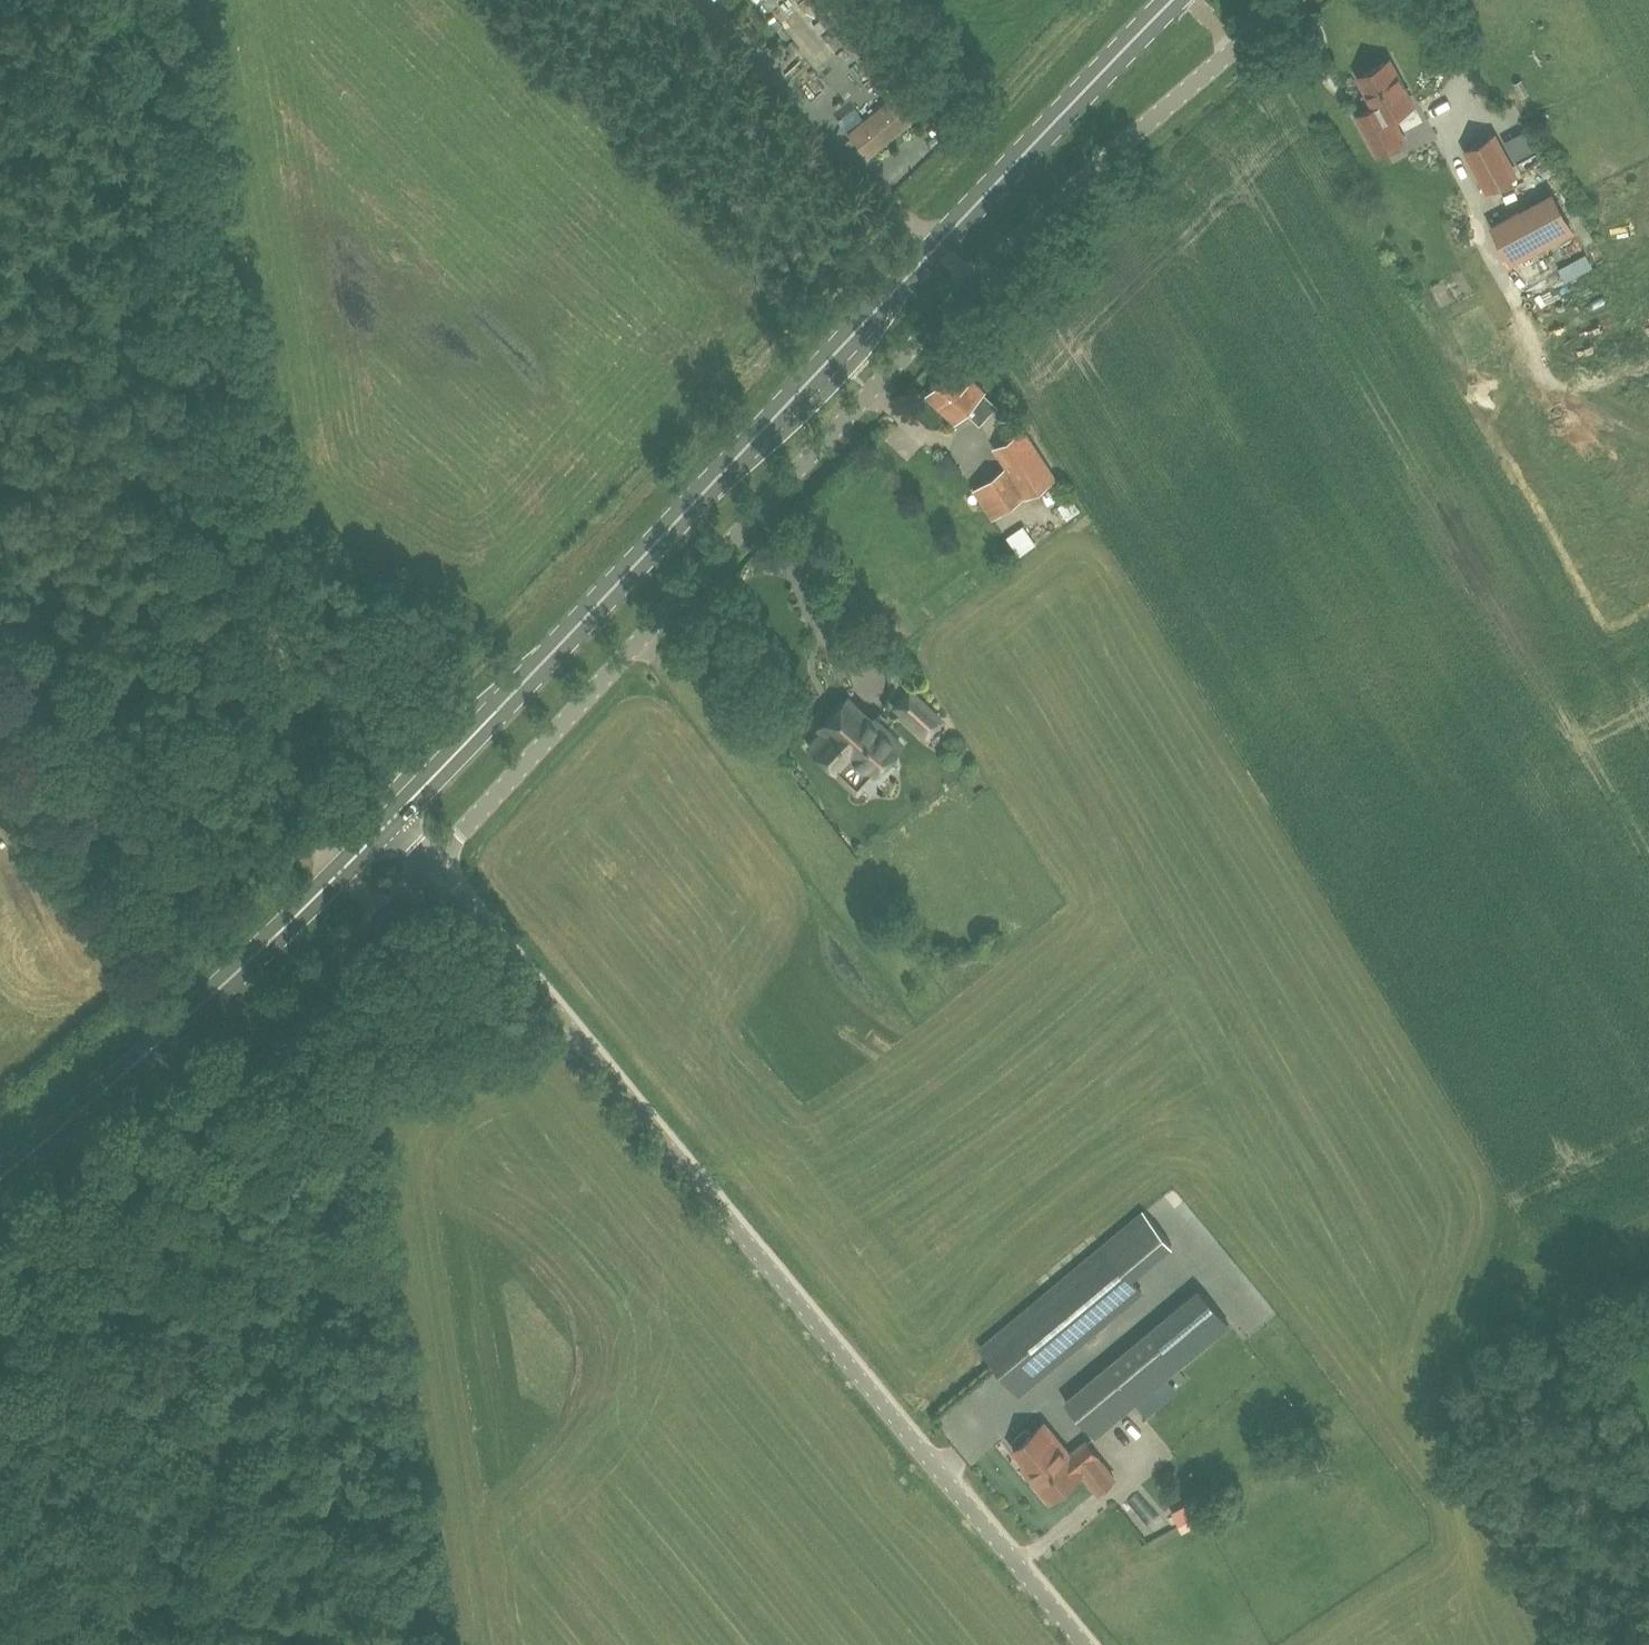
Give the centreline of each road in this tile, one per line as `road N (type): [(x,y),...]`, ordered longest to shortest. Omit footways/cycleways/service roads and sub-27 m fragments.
road 1 (unclassified): [(438,863),(952,322),(1285,0)]
road 2 (secondary): [(394,804),(1172,0)]
road 3 (unclassified): [(1084,1644),(438,863)]
road 4 (unclassified): [(0,1309),(384,920)]
road 5 (secondary): [(0,1161),(156,1037),(335,869)]

